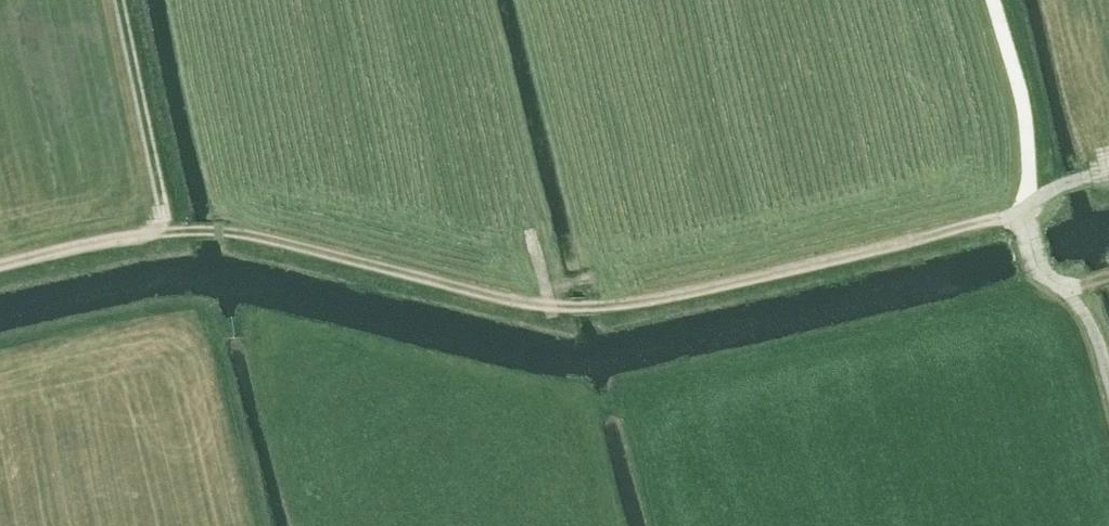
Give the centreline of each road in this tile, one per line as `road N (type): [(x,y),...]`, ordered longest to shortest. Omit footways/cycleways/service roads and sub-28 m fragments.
road 1 (track): [(1030,219),(626,310),(560,314),(246,238),(163,234),(0,270)]
road 2 (track): [(1108,352),(1073,295),(1042,272),(1030,219),(1057,185),(1108,172)]
road 3 (track): [(163,234),(120,0)]

